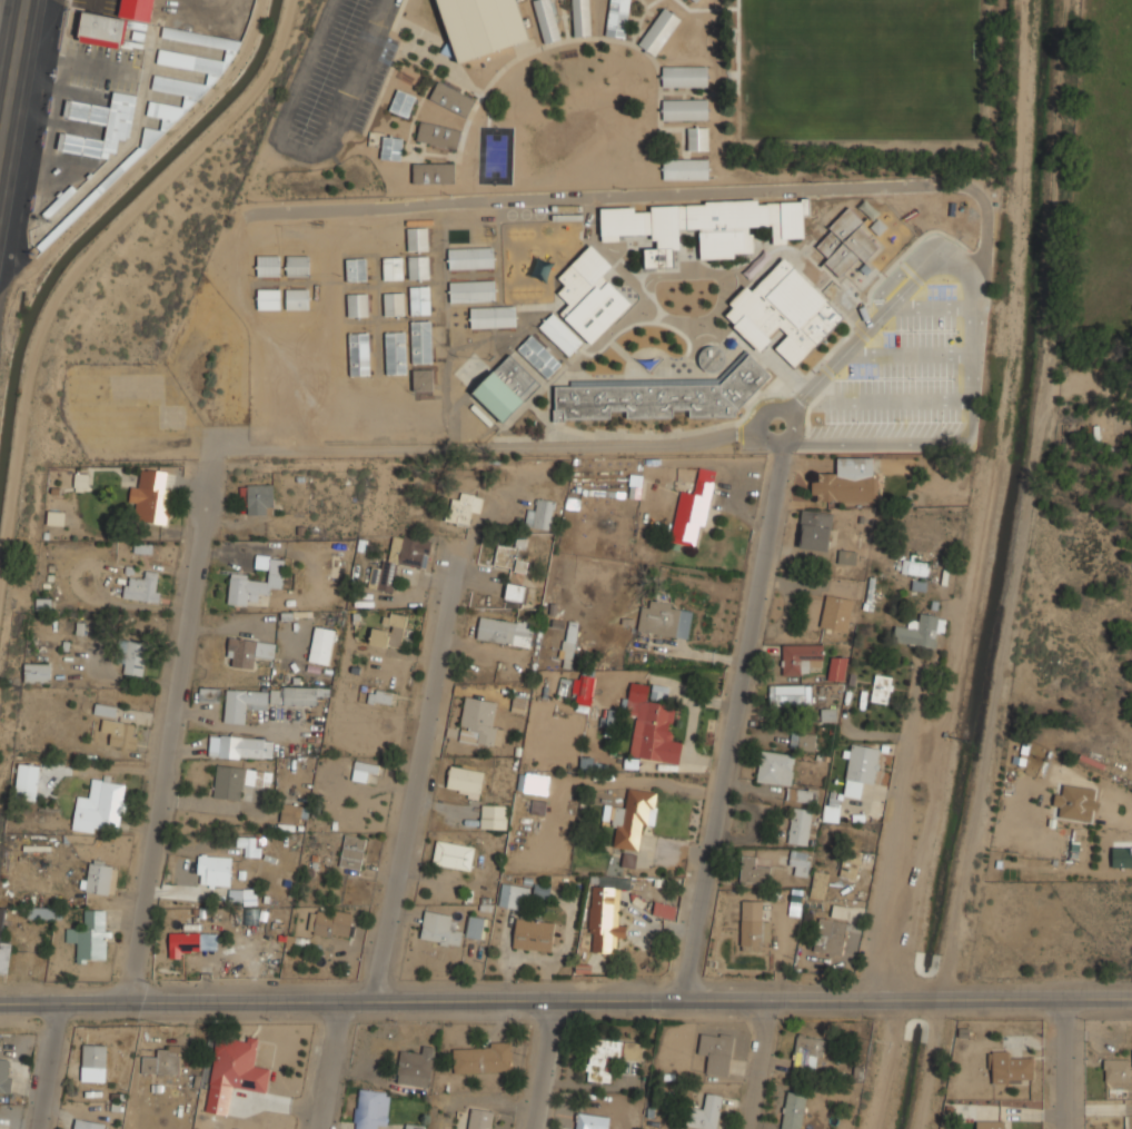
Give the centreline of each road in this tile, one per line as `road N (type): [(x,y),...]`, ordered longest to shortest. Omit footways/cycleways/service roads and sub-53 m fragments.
road 1 (tertiary): [(1131,999),(0,1002)]
road 2 (residential): [(448,551),(383,963),(339,1014),(318,1128)]
road 3 (residential): [(232,452),(215,462),(130,1004)]
road 4 (residential): [(784,445),(685,1002)]
road 5 (residential): [(937,670),(873,1001)]
road 6 (primary): [(24,0),(0,157)]
road 7 (residential): [(769,1001),(746,1128)]
road 8 (residential): [(1064,1000),(1067,1128)]
road 9 (residential): [(62,1004),(40,1128)]
road 10 (residential): [(554,1004),(533,1128)]

